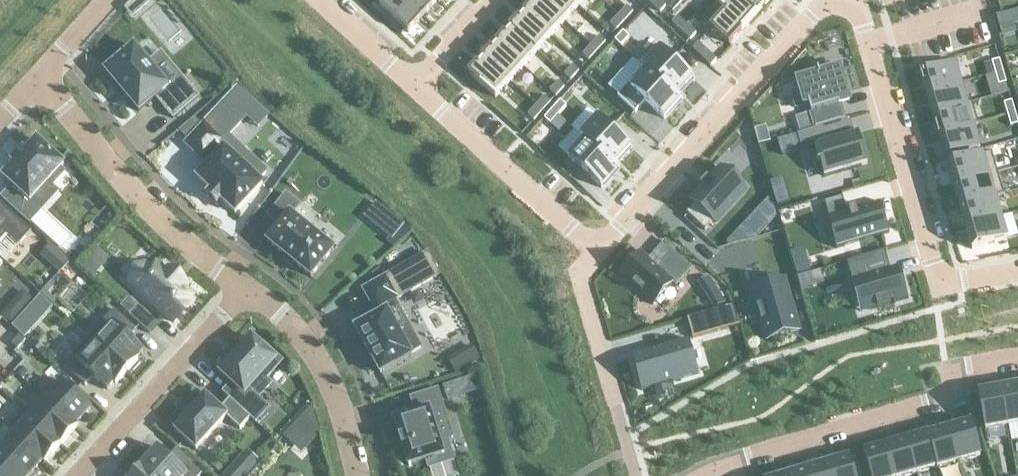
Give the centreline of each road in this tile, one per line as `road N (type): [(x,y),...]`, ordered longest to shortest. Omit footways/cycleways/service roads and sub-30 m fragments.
road 1 (residential): [(858,0),(943,291),(1017,271)]
road 2 (residential): [(568,261),(614,237),(829,0)]
road 3 (residential): [(702,475),(940,399),(976,366),(1017,358)]
road 4 (residential): [(38,82),(139,198),(247,290)]
road 5 (residential): [(76,475),(247,290)]
road 6 (residential): [(411,88),(556,222),(568,261)]
road 7 (residential): [(247,290),(316,352),(337,398),(356,475)]
road 8 (residential): [(612,405),(568,261)]
road 9 (residential): [(314,0),(411,88)]

